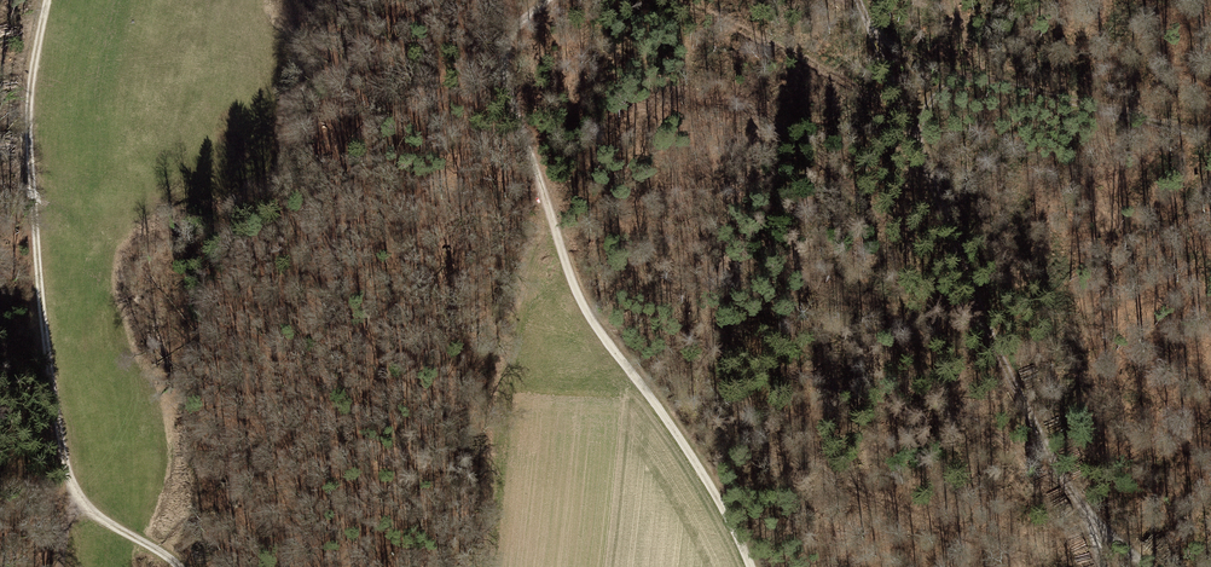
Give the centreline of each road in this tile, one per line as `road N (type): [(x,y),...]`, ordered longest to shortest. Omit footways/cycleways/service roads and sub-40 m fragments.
road 1 (track): [(546,0),(511,39),(506,82),(555,237),(604,339),(719,498),(752,566)]
road 2 (track): [(41,0),(24,83),(32,231),(66,473),(89,513),(181,566)]
road 3 (track): [(1089,522),(1007,372),(914,140)]
road 4 (track): [(967,78),(1210,137)]
road 5 (track): [(914,140),(858,0)]

